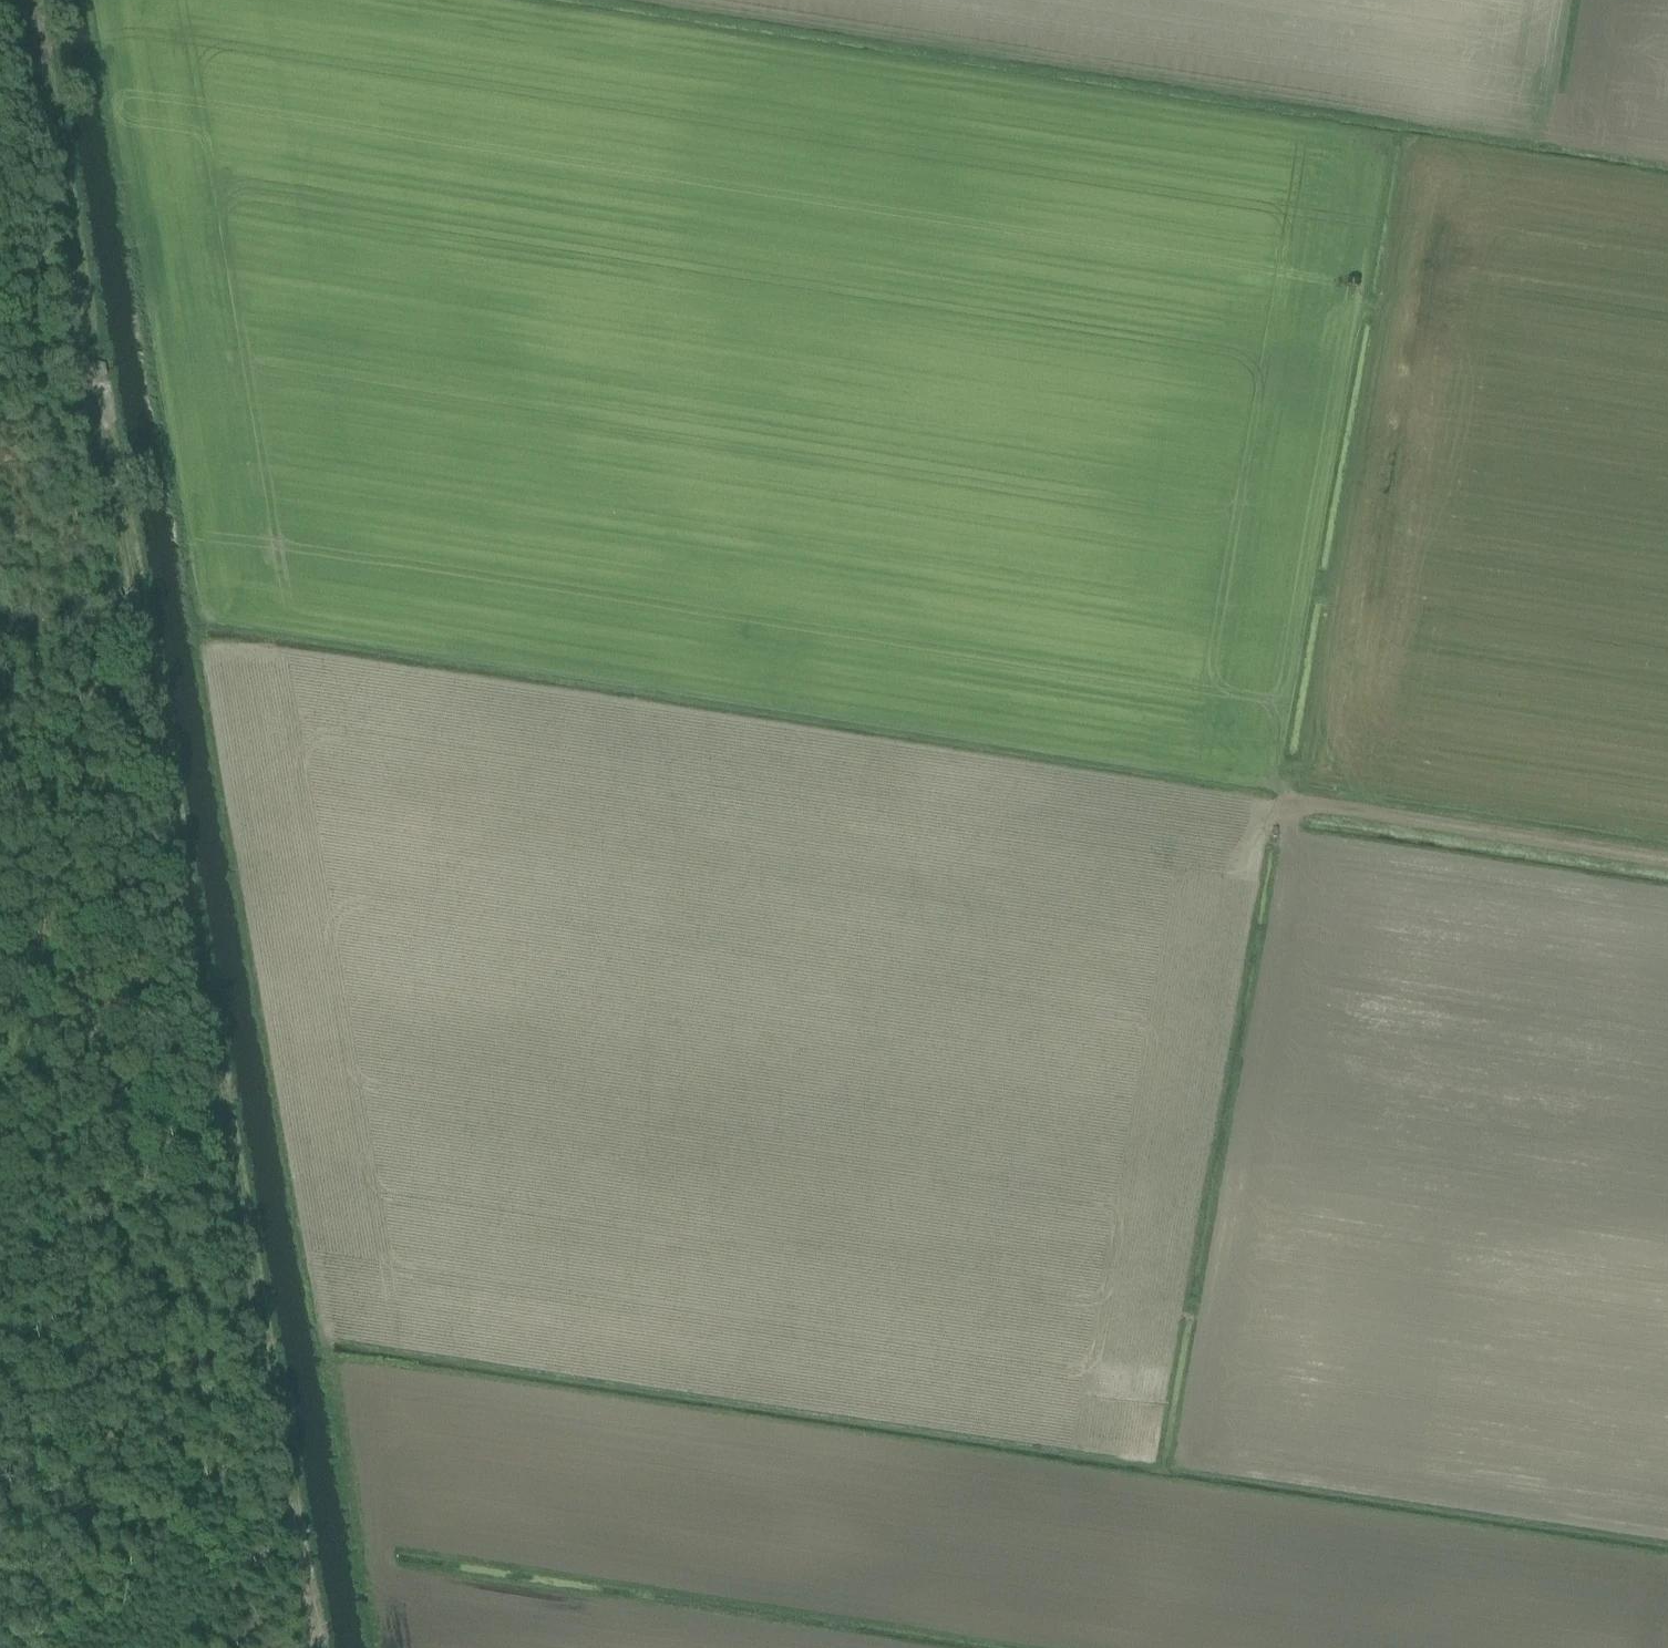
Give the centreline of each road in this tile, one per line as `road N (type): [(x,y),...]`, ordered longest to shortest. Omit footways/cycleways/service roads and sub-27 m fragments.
road 1 (track): [(316,1647),(112,474),(71,446),(59,395),(75,351),(79,289),(30,0)]
road 2 (track): [(1667,863),(1300,806)]

